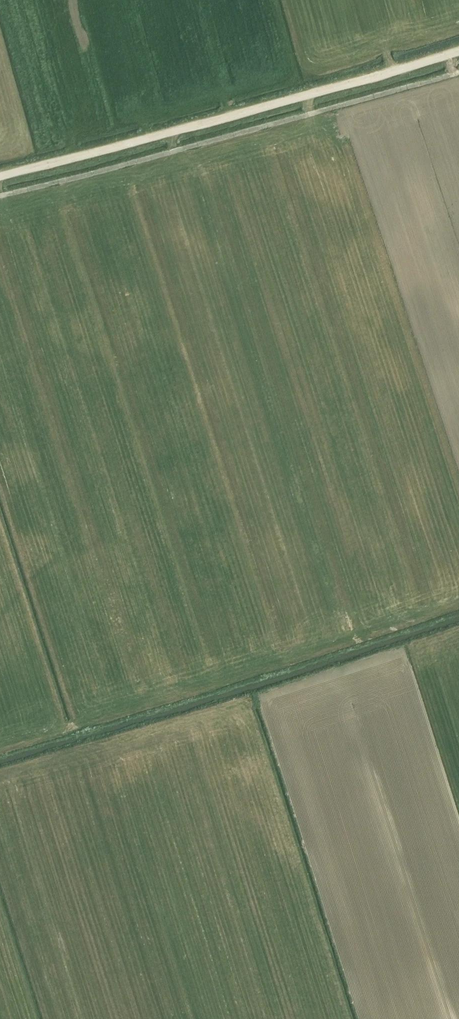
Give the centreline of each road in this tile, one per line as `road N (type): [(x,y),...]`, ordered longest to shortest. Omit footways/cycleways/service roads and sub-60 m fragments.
road 1 (track): [(0,175),(458,49)]

